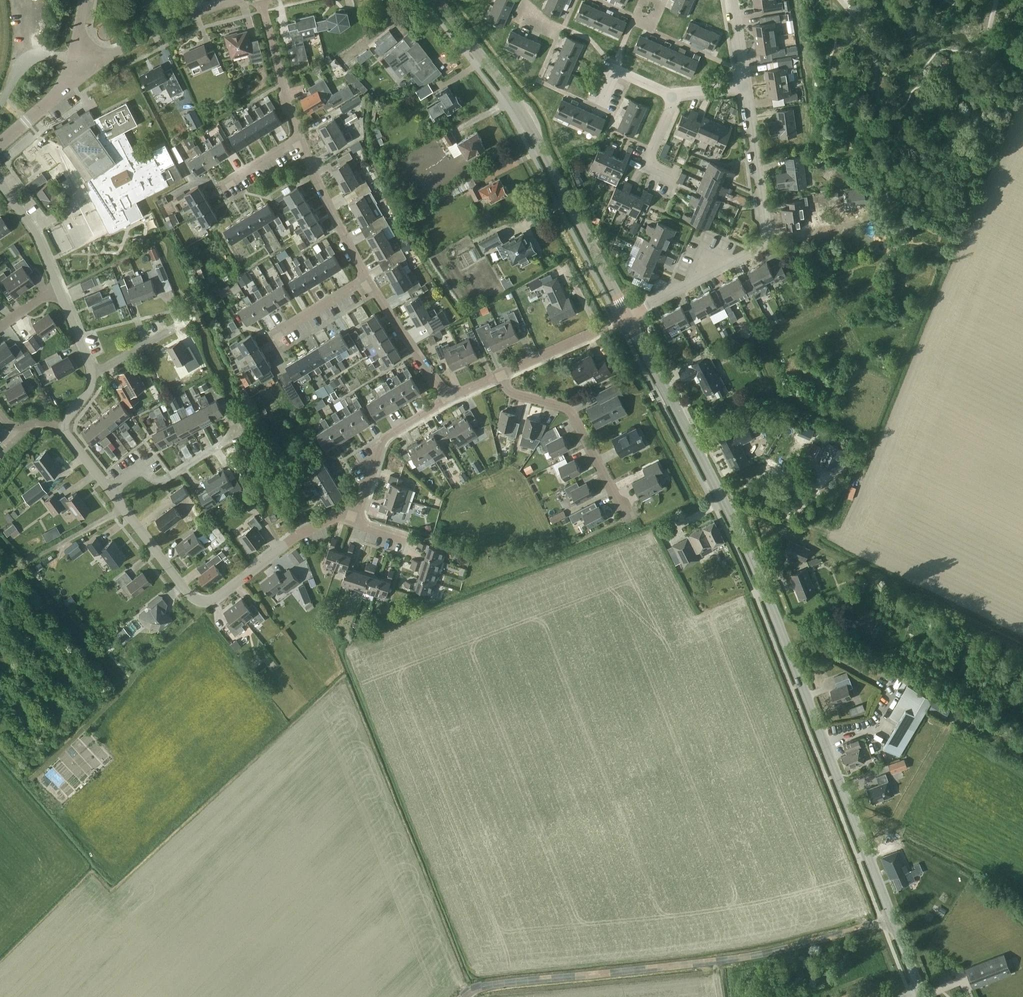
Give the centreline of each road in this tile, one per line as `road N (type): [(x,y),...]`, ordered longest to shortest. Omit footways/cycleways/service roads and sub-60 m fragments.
road 1 (tertiary): [(921,996),(748,557),(628,316)]
road 2 (tertiary): [(628,316),(506,89),(436,0)]
road 3 (residential): [(628,316),(765,248),(745,87)]
road 4 (residential): [(283,545),(214,599),(196,600),(110,490)]
road 5 (residential): [(625,516),(574,414),(511,392),(502,374)]
road 6 (residential): [(357,521),(381,444),(446,398)]
road 7 (residential): [(91,68),(164,26),(234,0)]
road 8 (residential): [(366,277),(298,136)]
road 9 (residential): [(110,490),(135,471),(162,480),(236,434)]
road 10 (residential): [(446,398),(366,277)]
road 11 (residential): [(298,136),(259,0)]
road 12 (residential): [(502,374),(628,316)]

